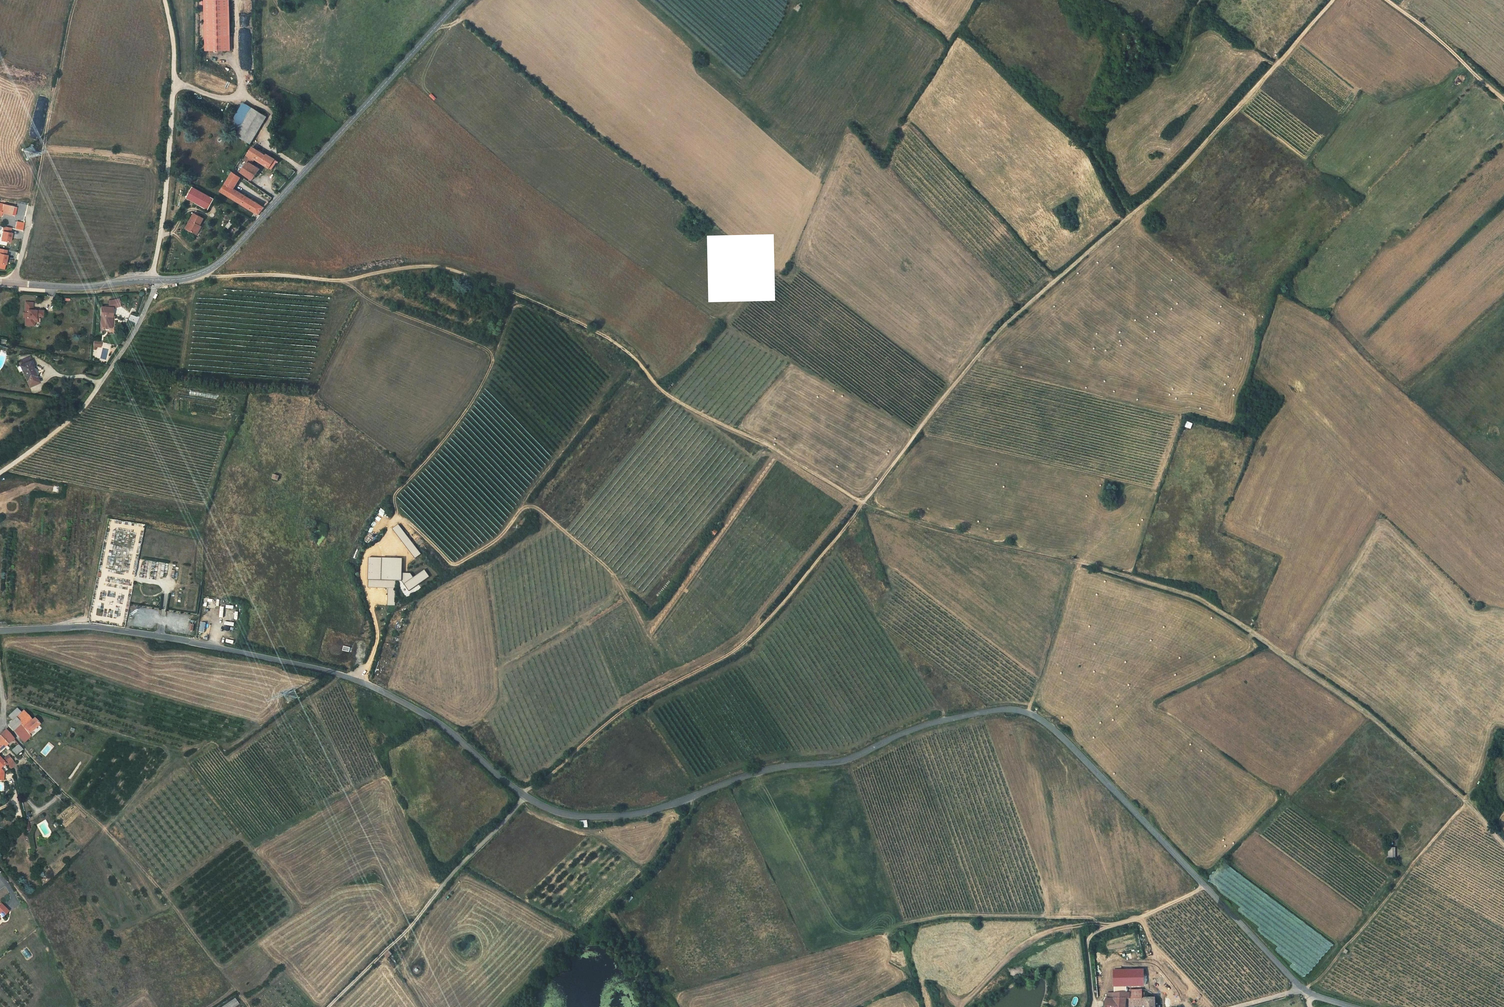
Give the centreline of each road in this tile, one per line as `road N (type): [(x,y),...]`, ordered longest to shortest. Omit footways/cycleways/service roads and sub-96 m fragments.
road 1 (tertiary): [(0,631),(89,625),(325,669),(425,712),(528,796),(571,817),(646,813),(751,772),(851,759),(939,723),(1034,715),(1111,784),(1306,991),(1358,1006)]
road 2 (track): [(1333,0),(1139,211),(1004,324),(765,624),(736,649),(616,715),(522,791)]
road 3 (track): [(194,276),(347,281),(447,269),(599,333),(668,399),(762,443),(862,505)]
road 4 (tertiary): [(152,280),(194,276),(224,260),(460,0)]
road 5 (track): [(347,281),(369,300),(482,346),(493,361),(444,441),(397,492),(394,521)]
road 6 (unclassified): [(152,280),(174,83),(164,0)]
road 7 (track): [(453,563),(499,539),(521,510),(537,507),(611,572),(643,623)]
road 8 (unclassified): [(0,472),(82,409),(139,324),(152,280)]
road 9 (track): [(78,0),(34,203)]
road 10 (track): [(1503,102),(1387,0)]
road 11 (tertiary): [(14,283),(152,280)]

